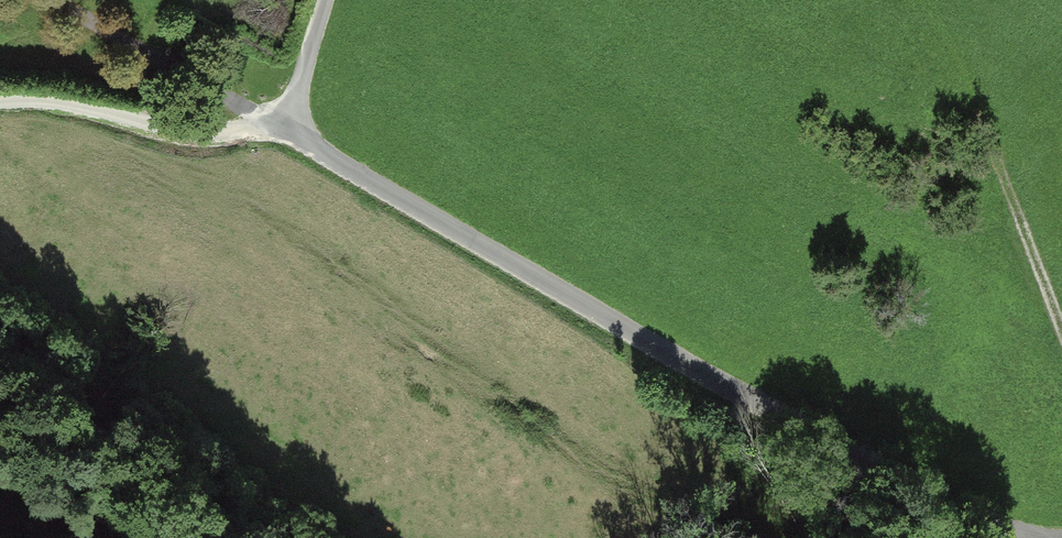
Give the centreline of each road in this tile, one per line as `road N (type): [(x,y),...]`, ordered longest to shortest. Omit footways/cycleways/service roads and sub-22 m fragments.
road 1 (unclassified): [(1044,537),(941,503),(786,422),(290,134)]
road 2 (track): [(0,103),(69,103),(187,132),(290,134)]
road 3 (unclassified): [(290,134),(327,0)]
road 4 (residential): [(290,134),(177,61)]

